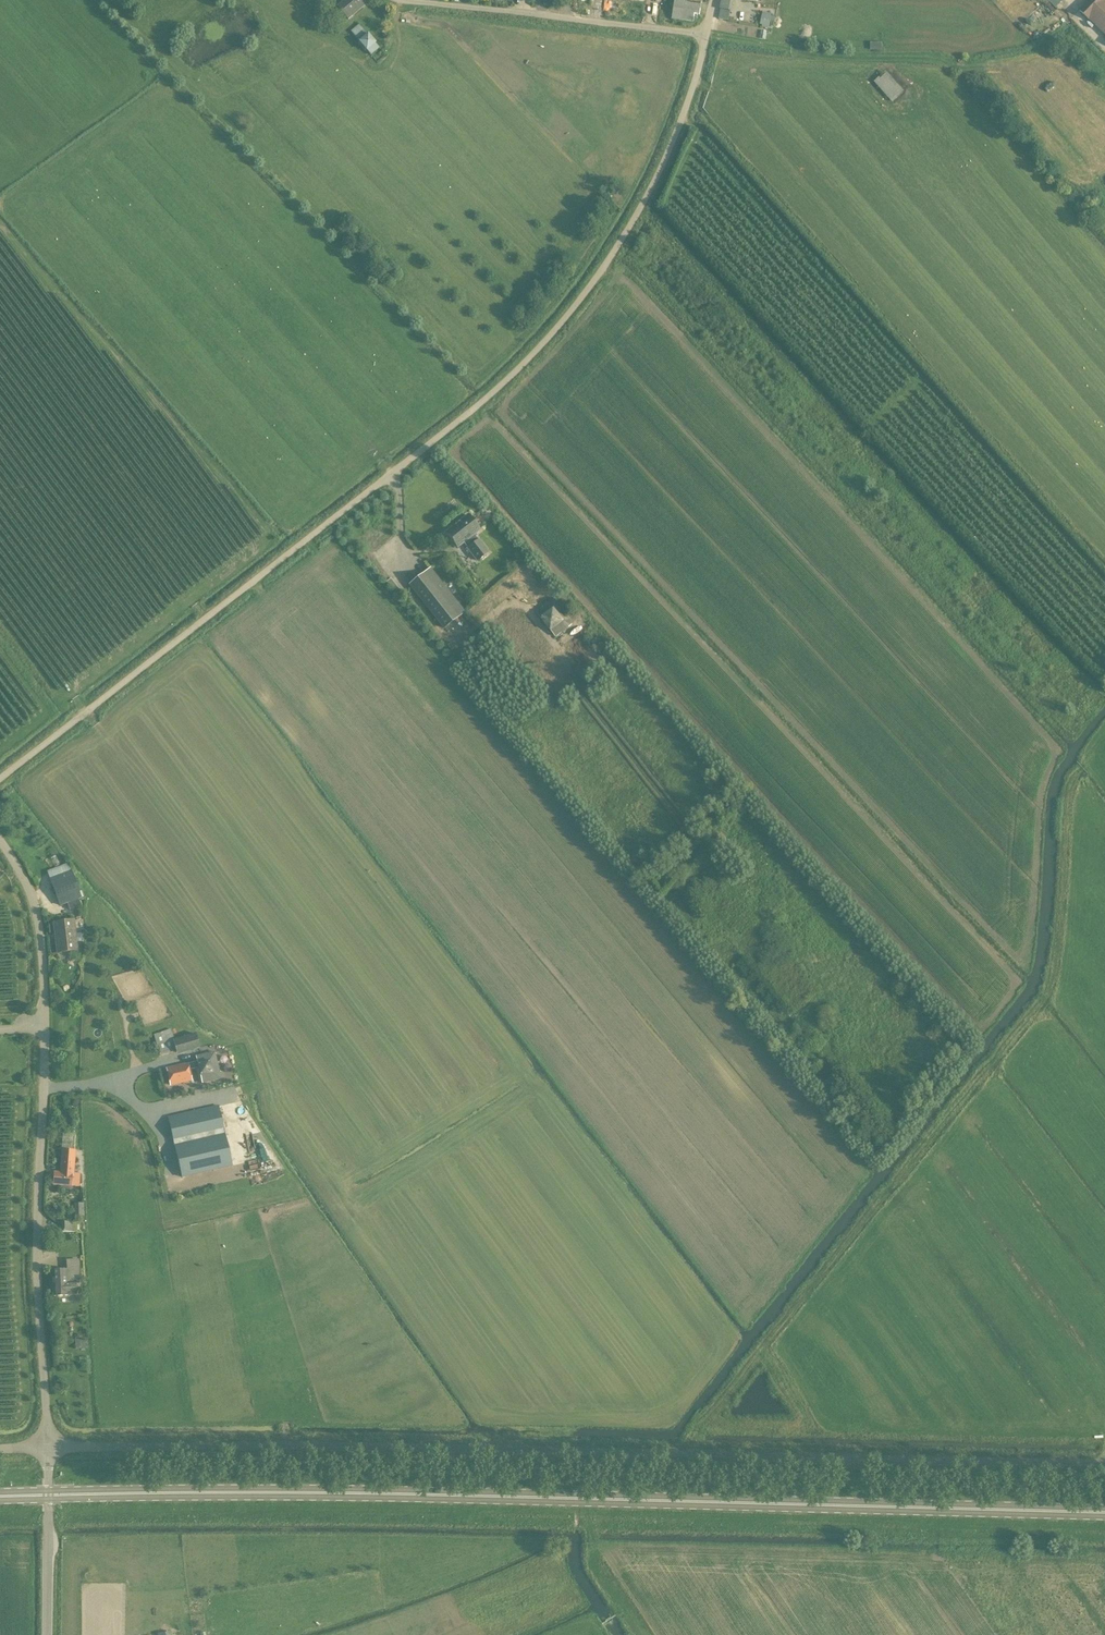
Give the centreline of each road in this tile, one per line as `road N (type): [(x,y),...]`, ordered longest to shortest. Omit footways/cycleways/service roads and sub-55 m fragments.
road 1 (unclassified): [(48,1448),(1104,1471)]
road 2 (primary): [(1104,1515),(301,1492),(49,1495)]
road 3 (unclassified): [(0,779),(475,411),(549,340),(604,268),(655,176),(703,37)]
road 4 (unclassified): [(48,1448),(41,910),(0,838)]
road 5 (residential): [(703,37),(399,0)]
road 6 (unclassified): [(48,1634),(49,1495)]

